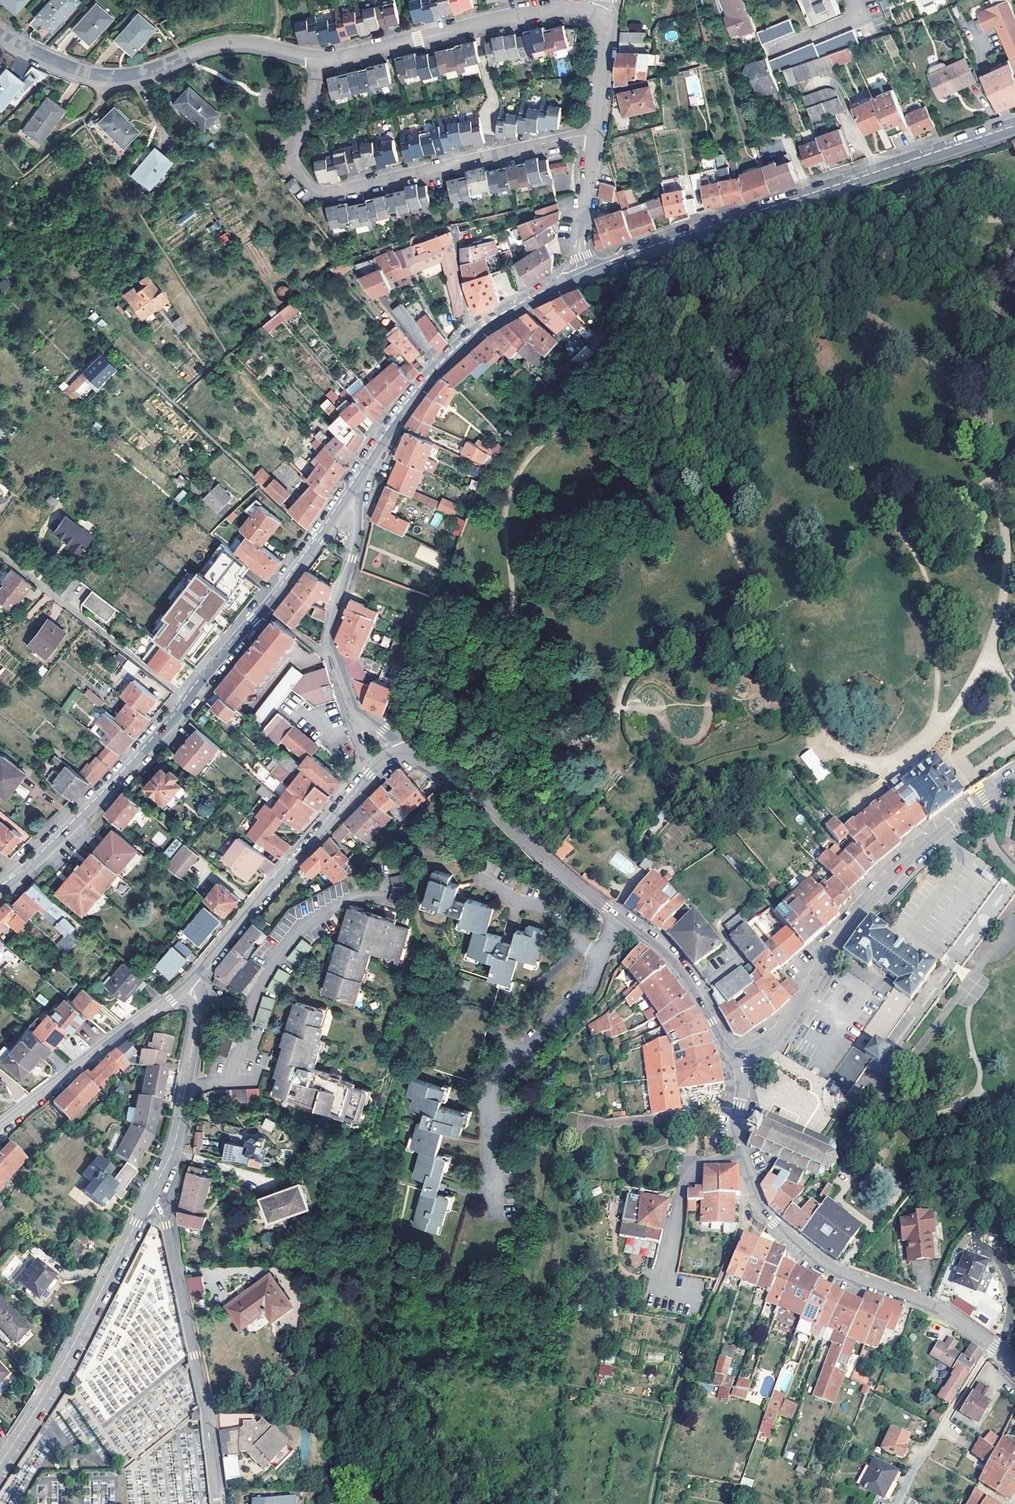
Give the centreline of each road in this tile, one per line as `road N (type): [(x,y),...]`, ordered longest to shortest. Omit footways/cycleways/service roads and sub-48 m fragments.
road 1 (tertiary): [(1014,130),(576,279)]
road 2 (residential): [(1014,1368),(935,1308),(815,1259),(766,1213),(736,1133),(741,1056)]
road 3 (residential): [(407,753),(473,793),(547,863),(662,949),(726,1047),(741,1056)]
road 4 (residential): [(317,64),(292,153),(320,193),(595,136)]
road 5 (residential): [(741,1056),(776,1037),(843,930),(911,855),(1014,776)]
road 6 (residential): [(0,35),(103,78),(235,45),(317,64)]
road 7 (residential): [(189,983),(381,760),(407,753)]
road 8 (residential): [(217,1503),(166,1225),(147,1200)]
road 9 (residential): [(362,476),(356,540),(331,643),(353,704),(407,753)]
road 10 (residential): [(0,1463),(147,1200)]
road 11 (residential): [(317,64),(530,13),(602,17)]
road 12 (tertiary): [(362,476),(268,609),(189,699)]
road 13 (tertiary): [(189,699),(94,806),(0,893)]
road 14 (residential): [(0,1128),(189,983)]
road 15 (residential): [(0,554),(189,699)]
road 16 (residential): [(147,1200),(177,1130),(198,1008),(189,983)]
road 17 (tertiary): [(476,336),(417,396),(362,476)]
road 18 (residential): [(595,136),(576,279)]

